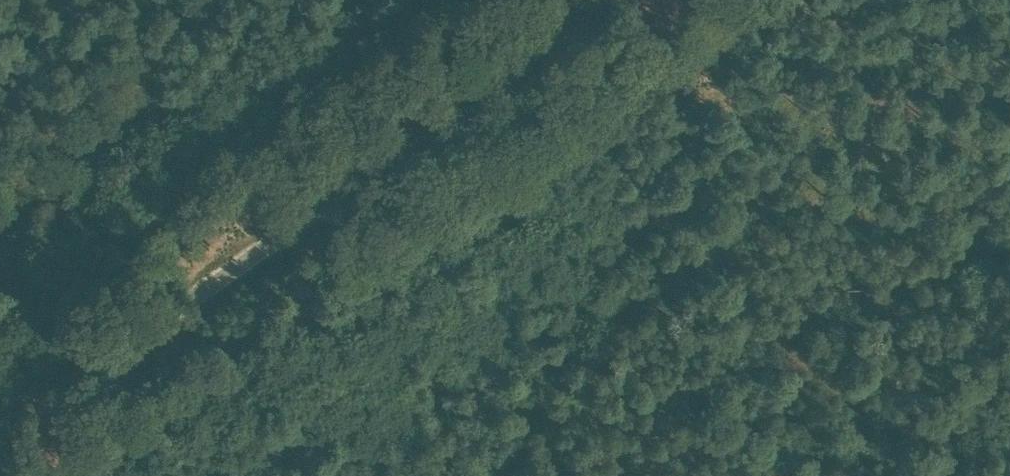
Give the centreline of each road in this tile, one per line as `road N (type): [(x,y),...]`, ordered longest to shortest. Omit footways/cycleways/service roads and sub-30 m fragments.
road 1 (unclassified): [(584,0),(0,423)]
road 2 (track): [(254,239),(167,0)]

